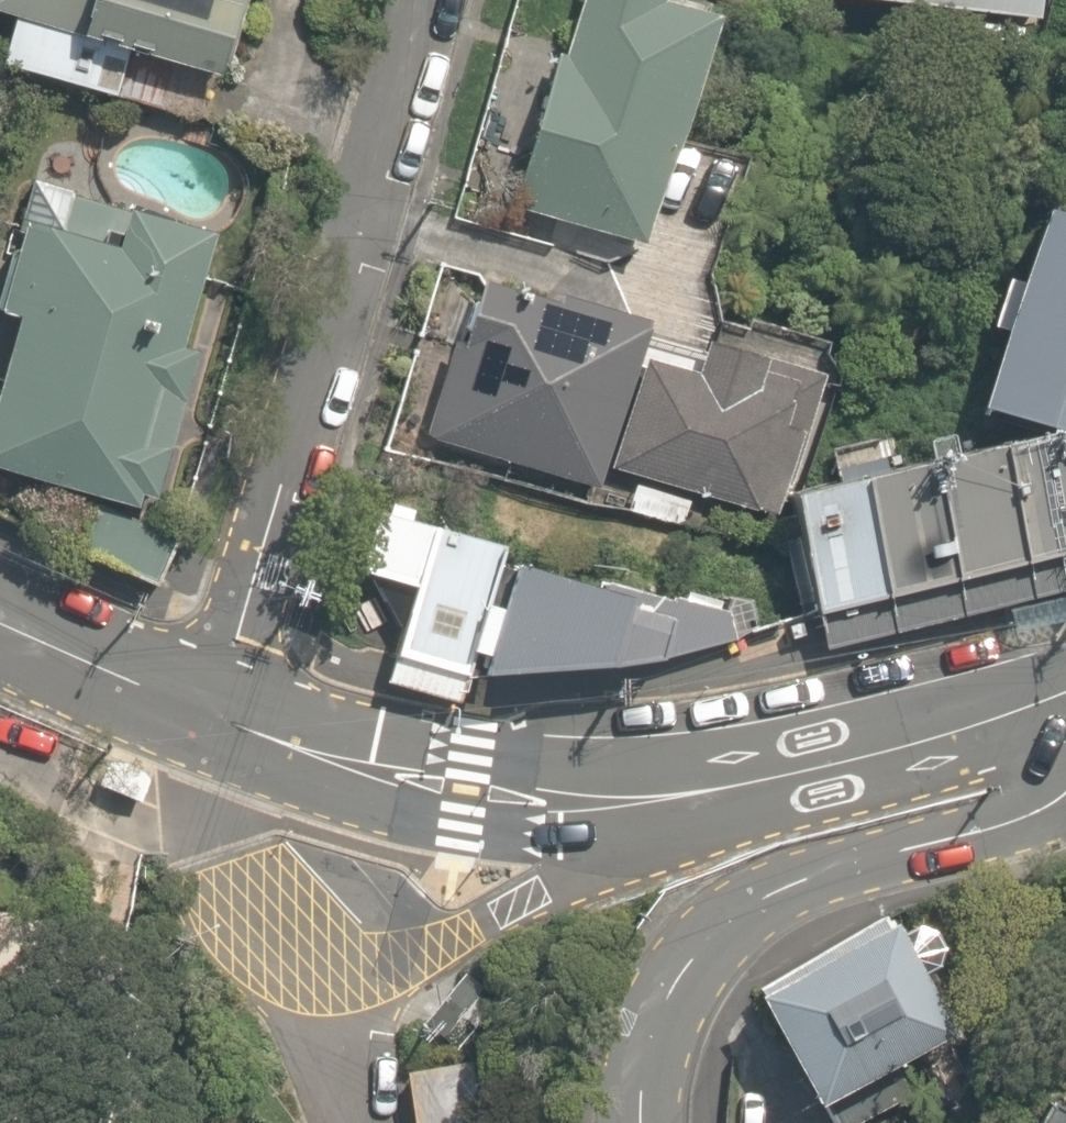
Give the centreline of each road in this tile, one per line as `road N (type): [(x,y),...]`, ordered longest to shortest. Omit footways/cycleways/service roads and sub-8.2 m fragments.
road 1 (tertiary): [(180,697),(371,765),(556,806),(713,785),(1065,696)]
road 2 (residential): [(421,0),(180,697)]
road 3 (residential): [(1065,785),(1049,801),(773,887),(661,997),(644,1122)]
road 4 (tertiary): [(0,619),(180,697)]

